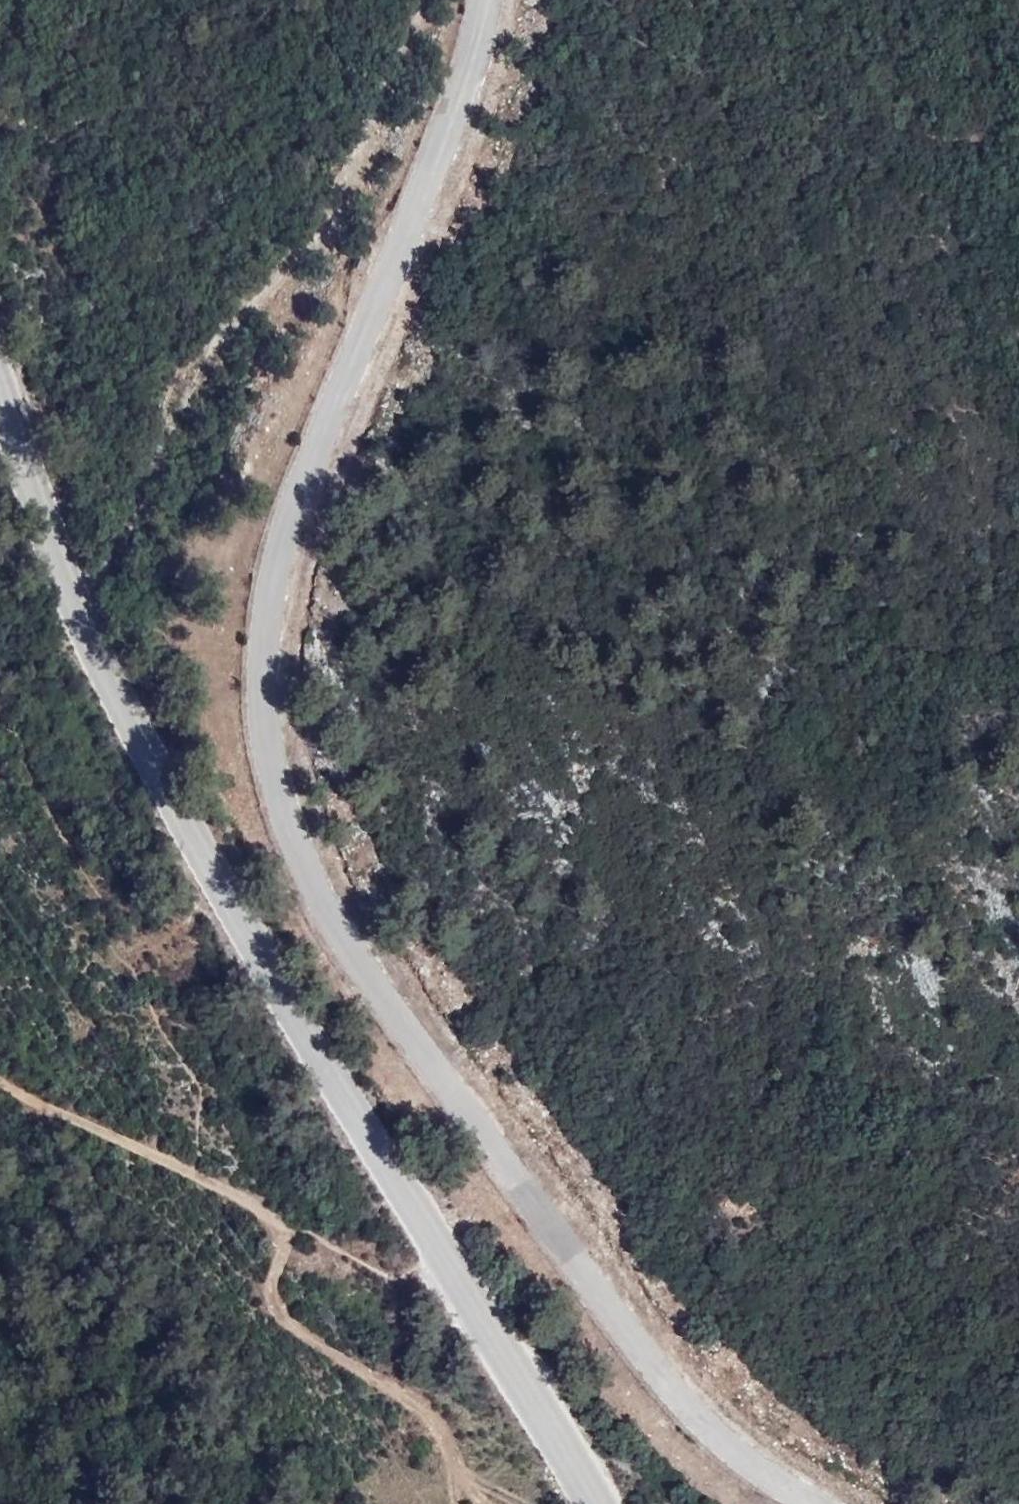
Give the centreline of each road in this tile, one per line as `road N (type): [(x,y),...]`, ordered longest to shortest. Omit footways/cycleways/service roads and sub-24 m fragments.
road 1 (tertiary): [(600,1503),(263,961),(104,633),(0,337)]
road 2 (track): [(393,1279),(197,1171),(0,1080)]

